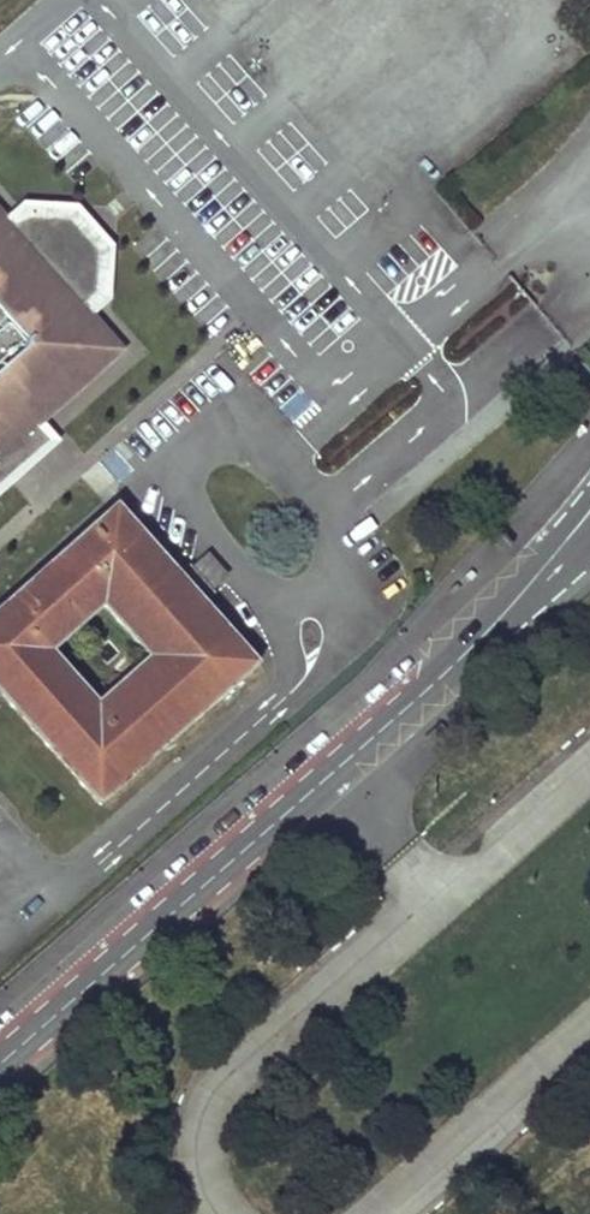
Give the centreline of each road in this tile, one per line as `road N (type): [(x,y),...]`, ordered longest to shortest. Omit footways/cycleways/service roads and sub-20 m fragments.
road 1 (tertiary): [(579,529),(334,765),(0,1058)]

